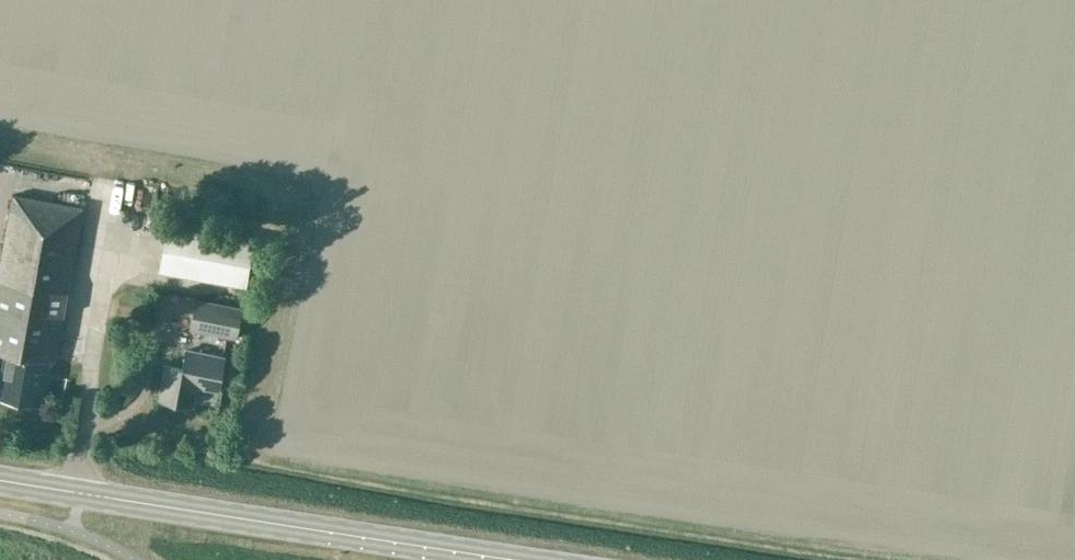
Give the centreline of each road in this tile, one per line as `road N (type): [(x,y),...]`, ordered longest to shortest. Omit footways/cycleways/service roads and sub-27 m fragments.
road 1 (primary): [(512,559),(0,482)]

